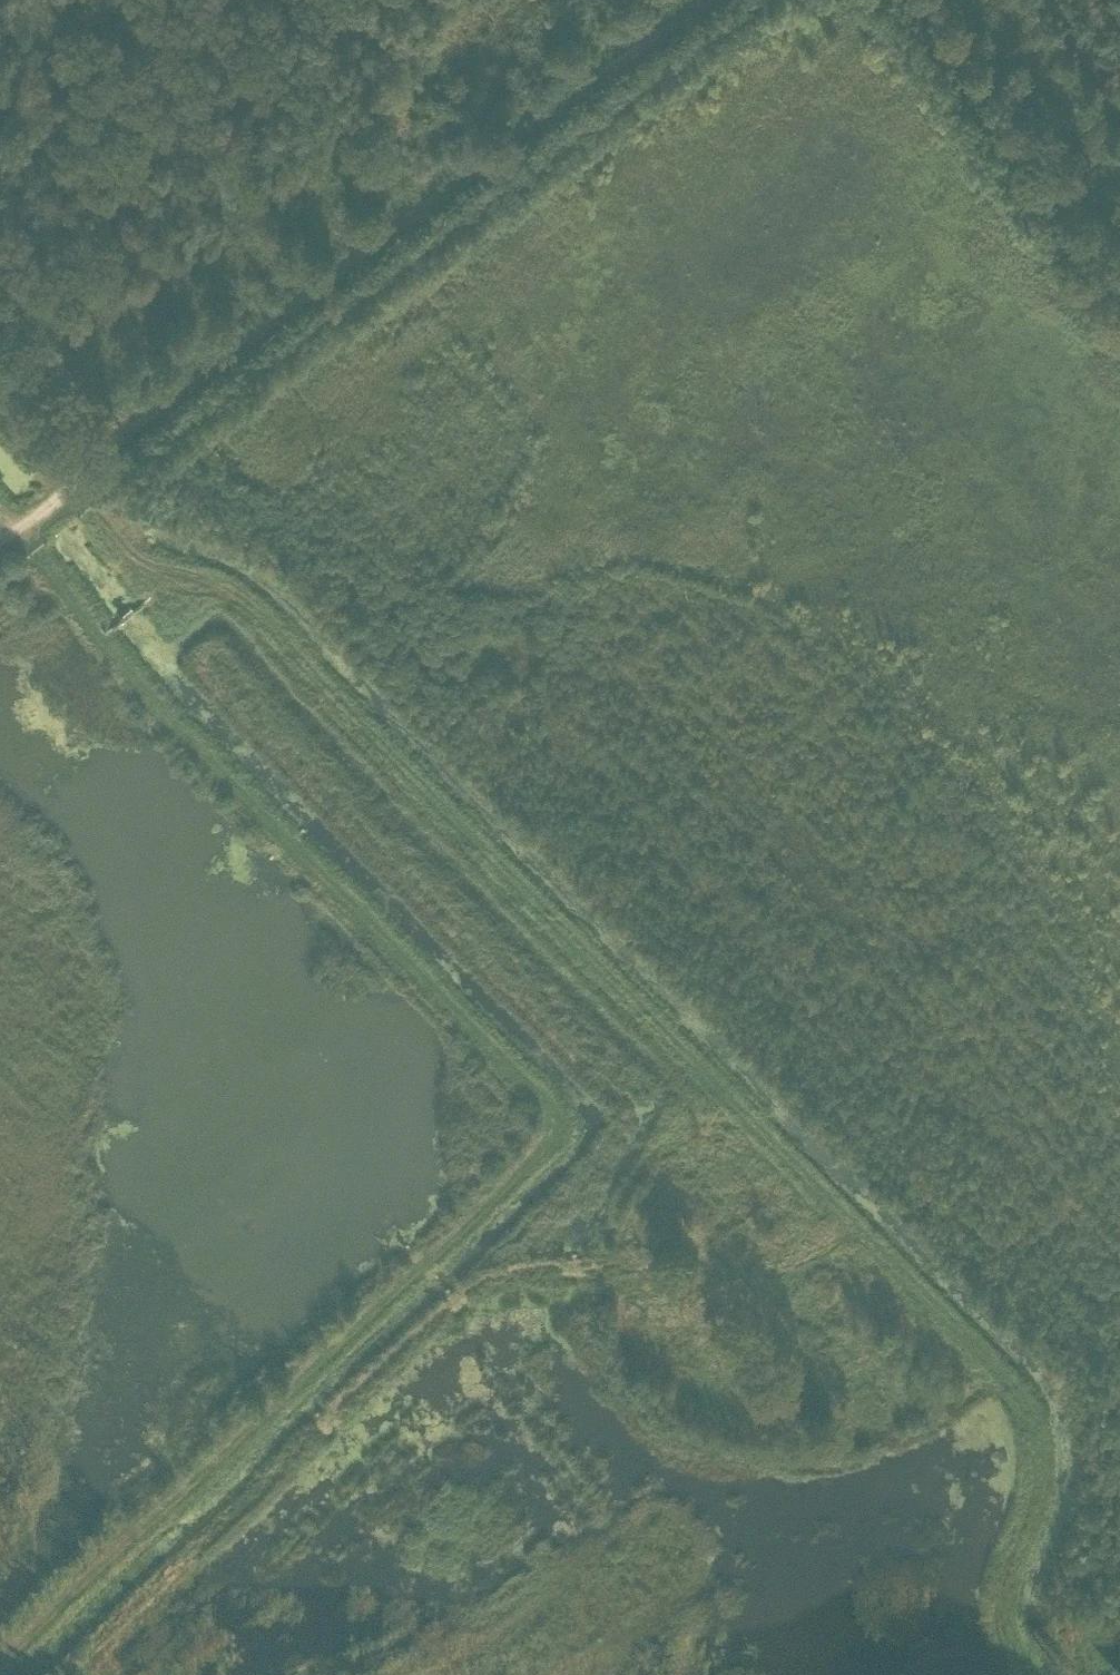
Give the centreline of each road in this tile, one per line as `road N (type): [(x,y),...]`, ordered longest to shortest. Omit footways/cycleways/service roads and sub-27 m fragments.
road 1 (track): [(703,0),(67,485),(16,535),(0,539)]
road 2 (track): [(1119,280),(908,0)]

